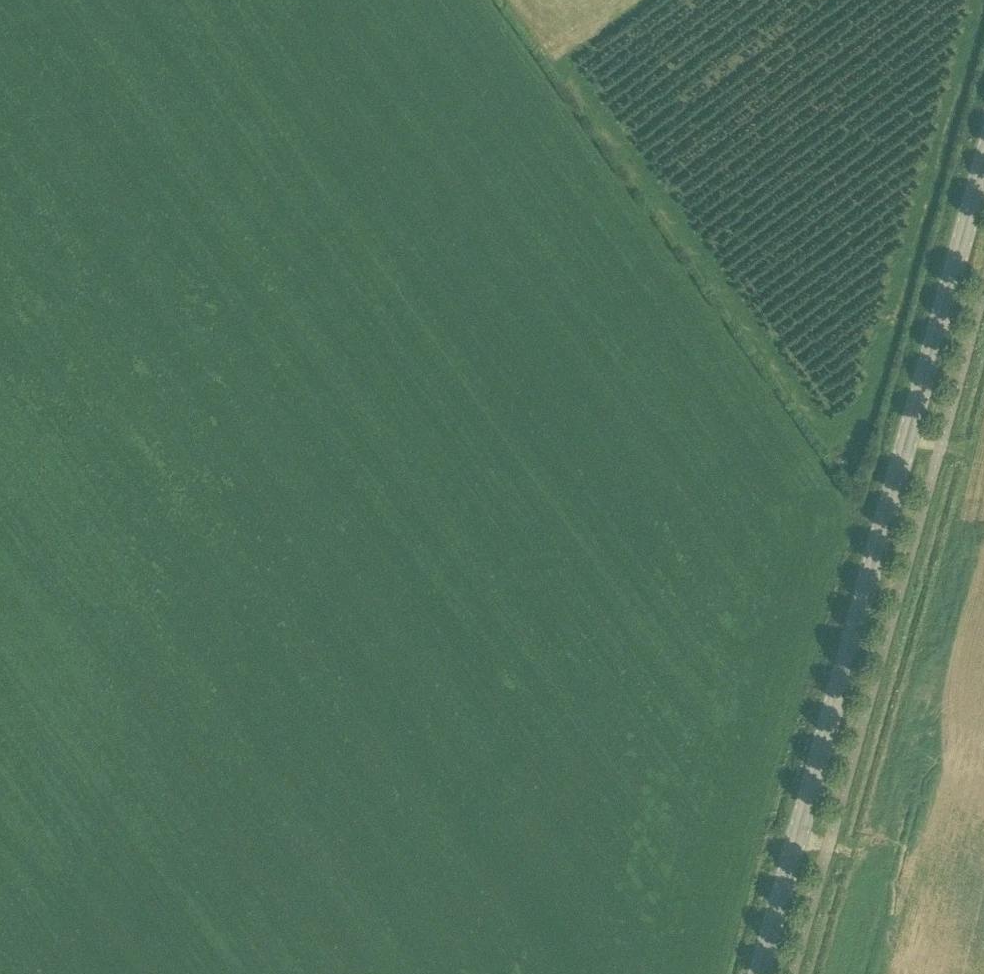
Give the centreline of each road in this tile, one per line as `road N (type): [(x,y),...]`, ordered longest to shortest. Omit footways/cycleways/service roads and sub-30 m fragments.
road 1 (tertiary): [(757,973),(863,566),(983,159)]

